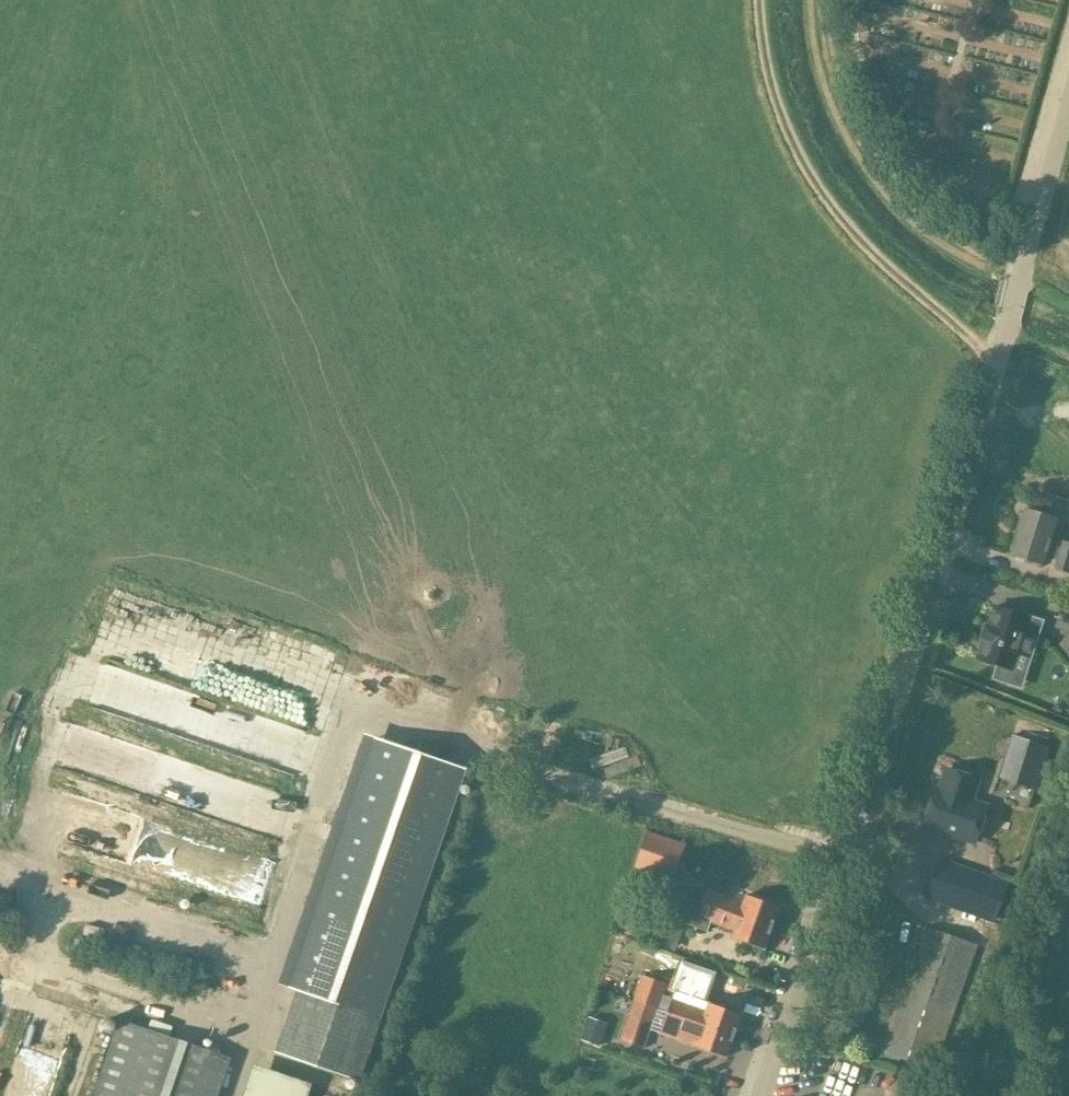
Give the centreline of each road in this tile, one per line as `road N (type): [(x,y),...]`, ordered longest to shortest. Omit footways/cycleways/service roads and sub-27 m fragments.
road 1 (tertiary): [(761,1095),(953,521),(1068,116)]
road 2 (track): [(757,3),(779,106),(812,180),(861,238),(997,360)]

